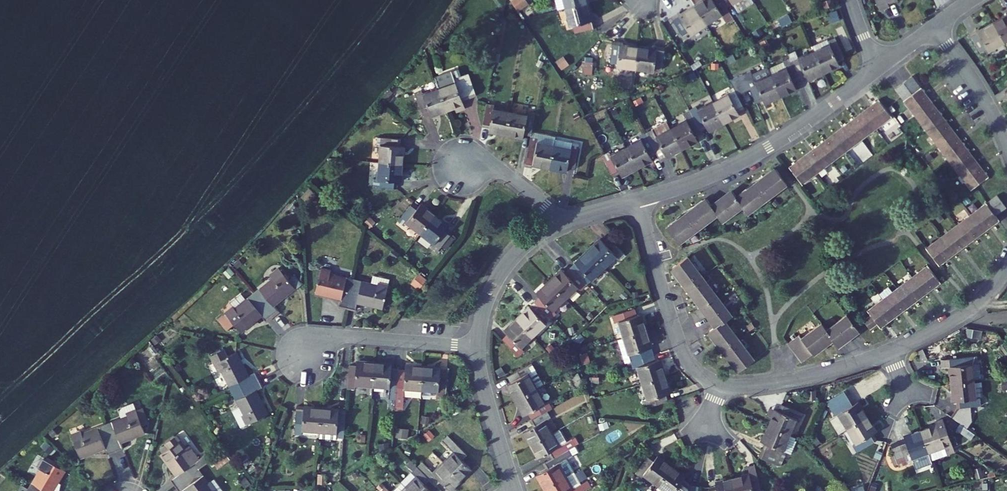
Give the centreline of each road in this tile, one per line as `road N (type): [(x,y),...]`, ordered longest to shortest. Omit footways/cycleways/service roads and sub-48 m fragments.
road 1 (residential): [(880,68),(753,156),(638,199)]
road 2 (residential): [(638,199),(681,350),(697,371),(723,385)]
road 3 (residential): [(479,347),(340,337),(301,354)]
road 4 (residential): [(723,385),(779,383),(889,351)]
road 5 (residential): [(559,223),(503,269),(483,312),(479,347)]
road 6 (residential): [(889,351),(975,306),(1006,266)]
road 7 (residential): [(479,347),(483,389),(514,489)]
road 8 (residential): [(1006,148),(936,25)]
road 9 (residential): [(559,223),(501,171),(457,165)]

